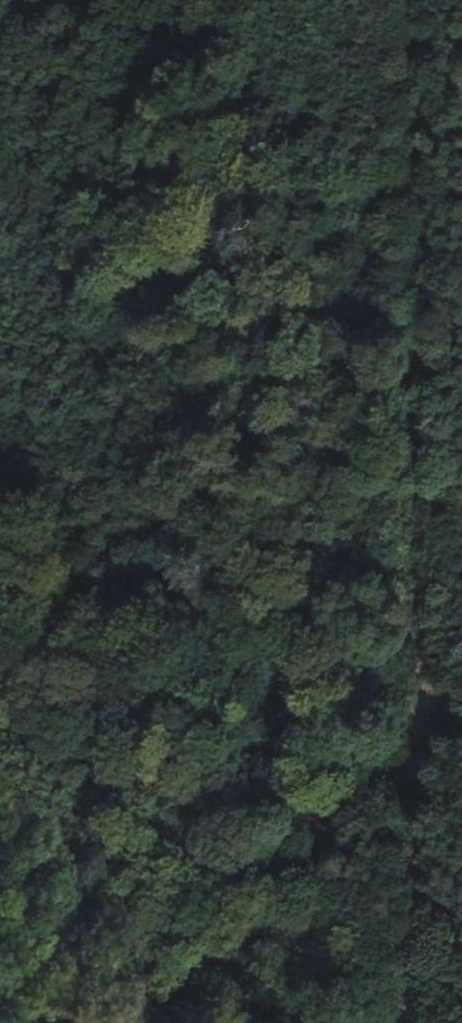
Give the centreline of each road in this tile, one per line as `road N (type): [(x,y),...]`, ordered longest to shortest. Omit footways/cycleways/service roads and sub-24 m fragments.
road 1 (track): [(0,125),(389,1022)]

